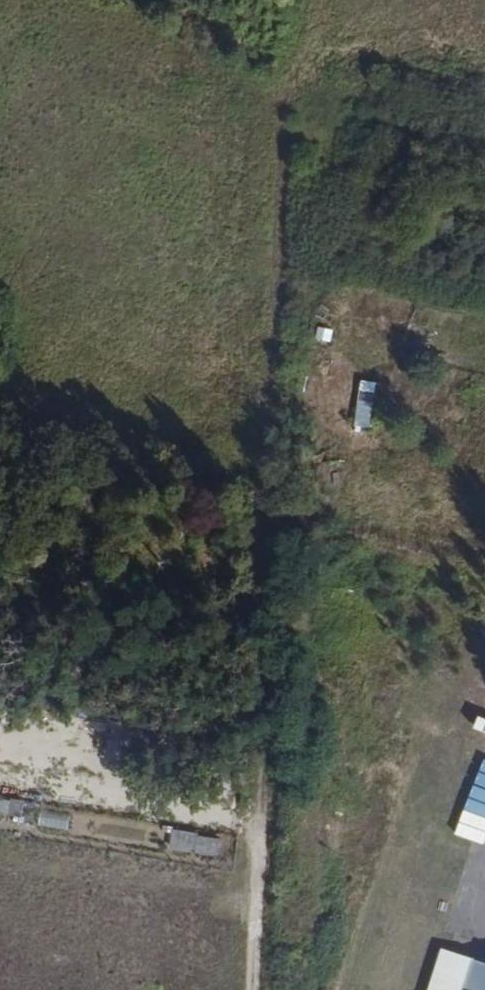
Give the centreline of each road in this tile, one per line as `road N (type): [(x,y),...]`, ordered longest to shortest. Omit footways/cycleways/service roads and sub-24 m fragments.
road 1 (track): [(259,989),(300,120),(322,97),(484,119)]

